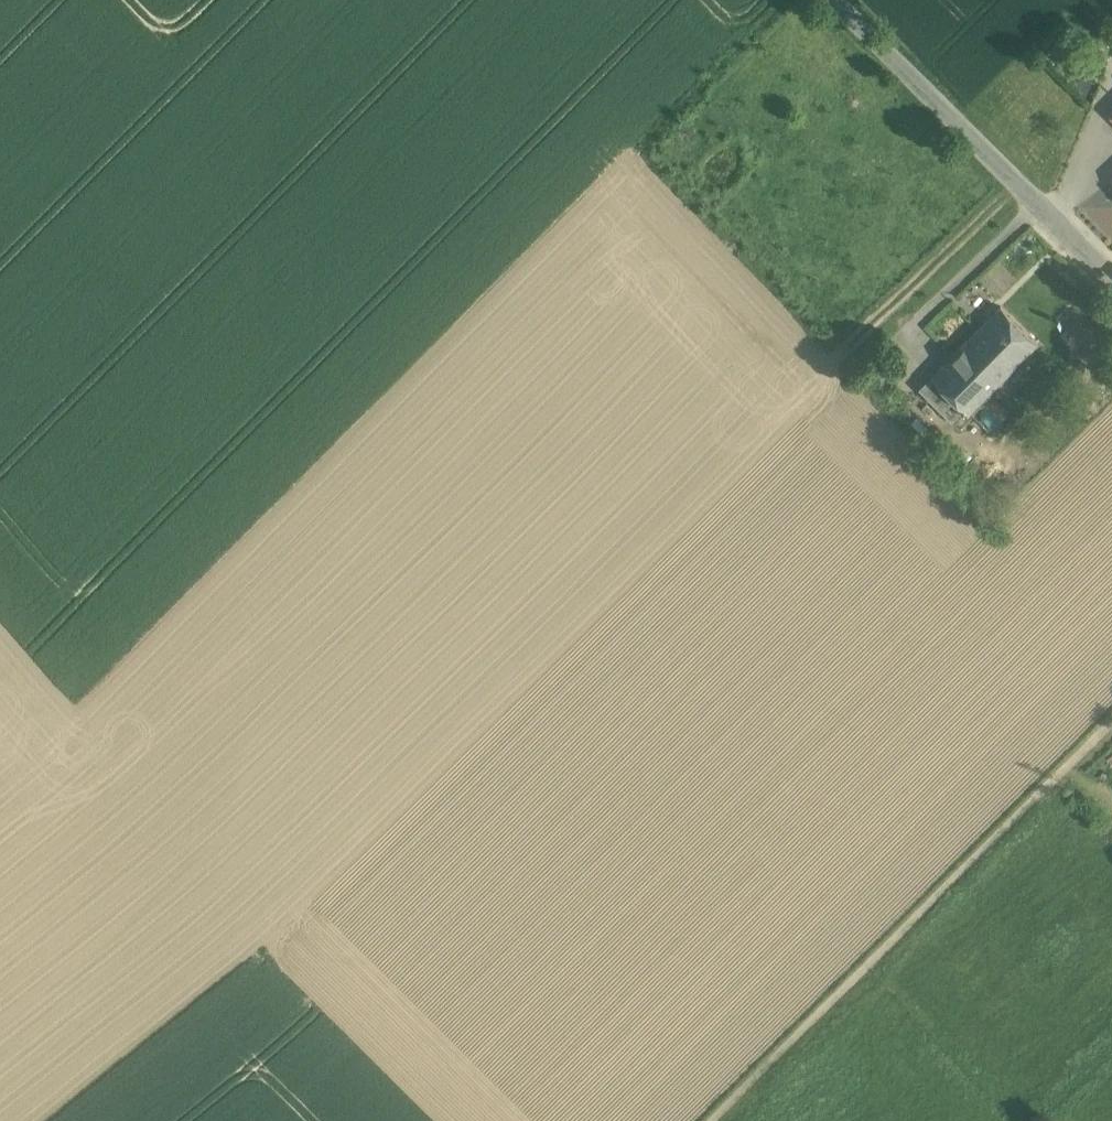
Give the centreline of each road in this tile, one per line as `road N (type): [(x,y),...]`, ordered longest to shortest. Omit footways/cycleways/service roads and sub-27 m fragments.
road 1 (tertiary): [(828,0),(1111,282)]

